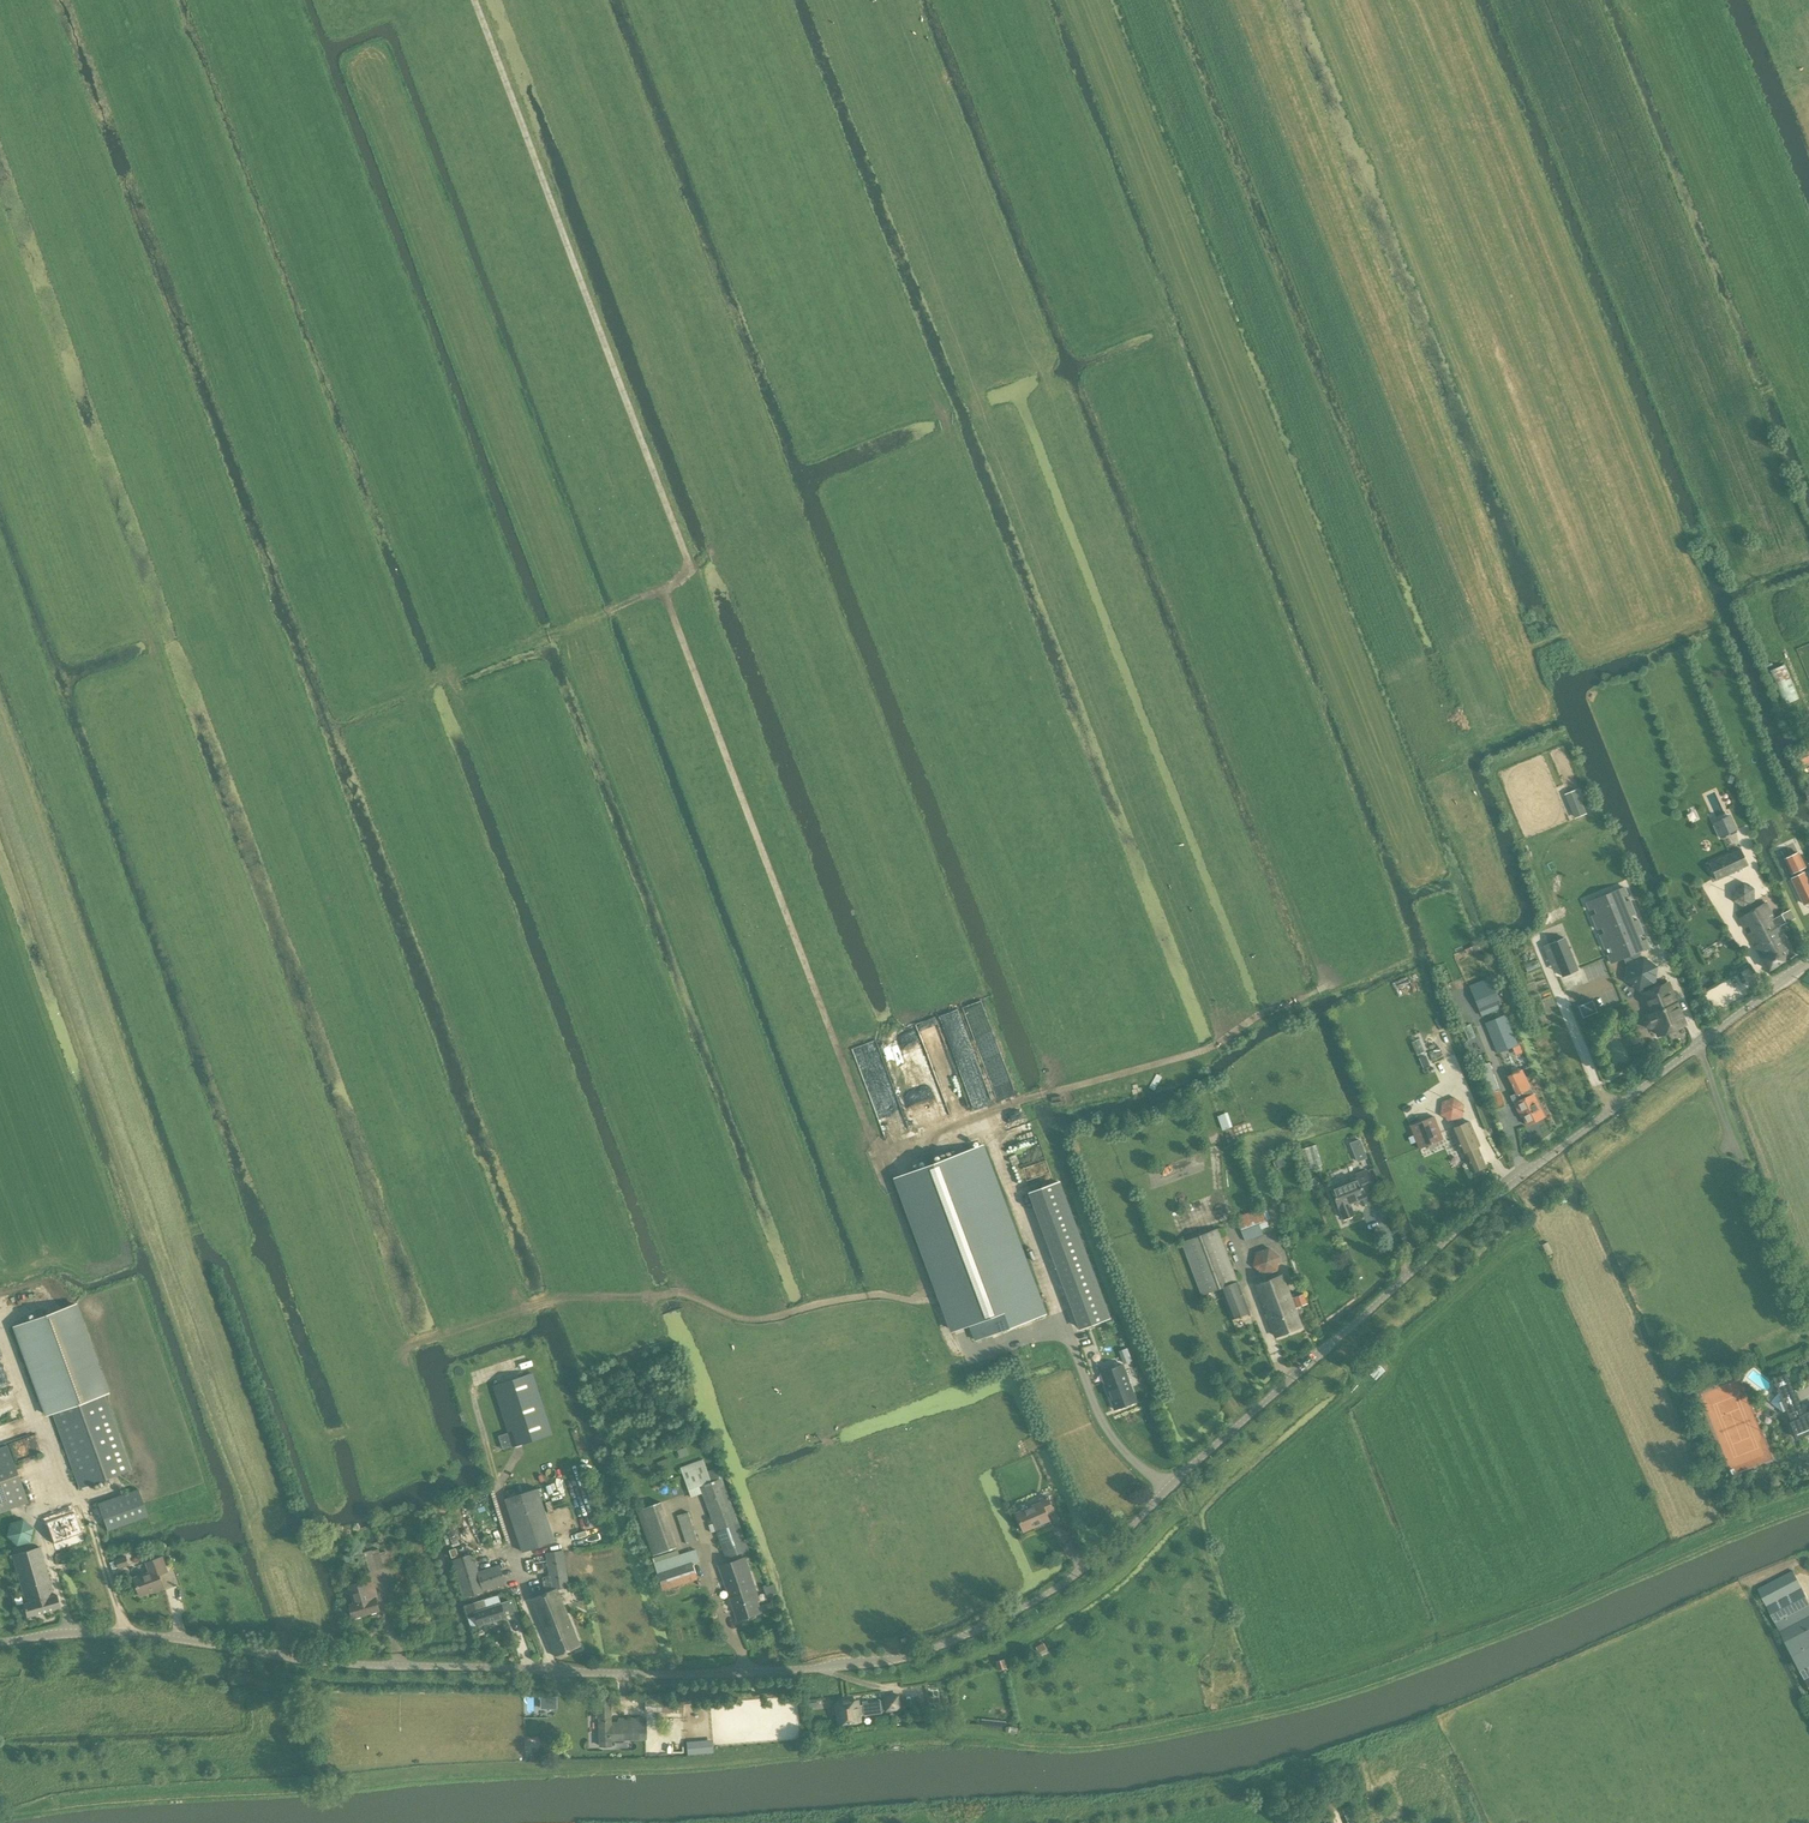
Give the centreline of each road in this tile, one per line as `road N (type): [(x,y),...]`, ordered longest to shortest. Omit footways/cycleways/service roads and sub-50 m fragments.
road 1 (tertiary): [(0,1642),(125,1634),(348,1664),(631,1674),(823,1668),(935,1648),(1083,1569),(1507,1188),(1808,963)]
road 2 (track): [(952,1345),(666,596),(686,570),(687,556),(476,0)]
road 3 (track): [(934,1300),(881,1293),(751,1320),(685,1293),(561,1298),(402,1347)]
road 4 (track): [(63,1501),(0,1320)]

